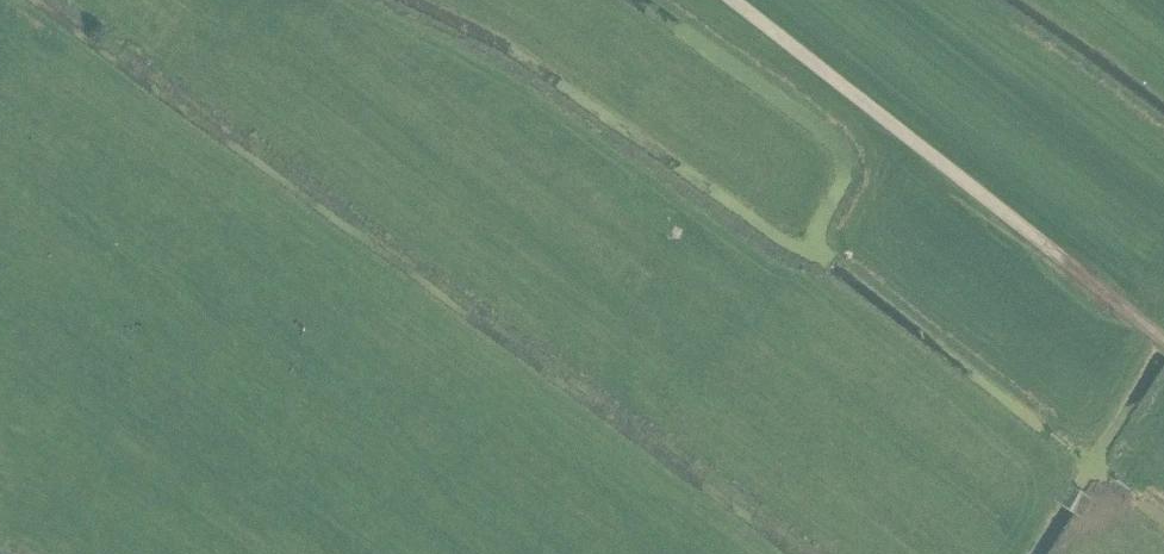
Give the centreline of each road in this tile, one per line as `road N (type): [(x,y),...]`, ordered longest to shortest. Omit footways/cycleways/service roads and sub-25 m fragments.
road 1 (track): [(743,0),(1163,332)]

